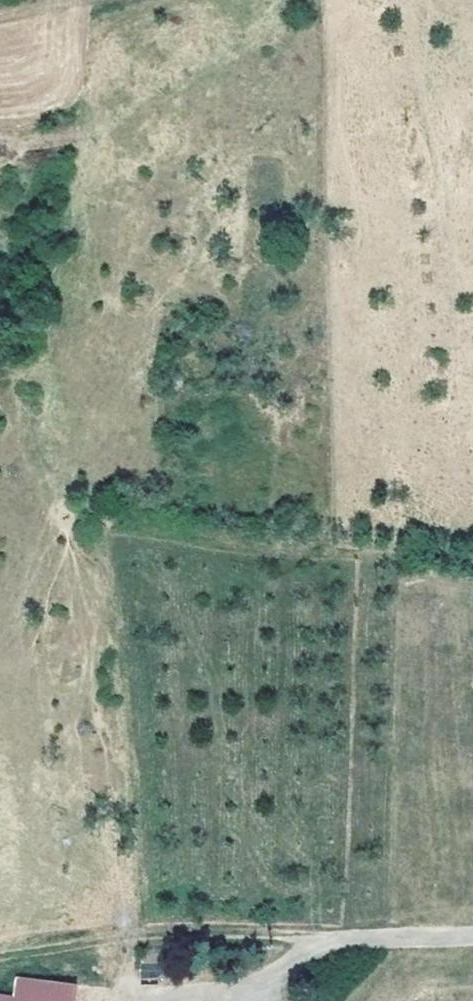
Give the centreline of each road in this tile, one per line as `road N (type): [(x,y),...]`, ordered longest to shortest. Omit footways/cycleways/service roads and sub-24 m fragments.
road 1 (track): [(472,549),(68,499),(37,457),(20,403),(24,269),(67,116),(61,11)]
road 2 (track): [(0,956),(209,928),(335,940)]
road 3 (track): [(0,26),(138,0)]
road 4 (residential): [(472,934),(335,940)]

